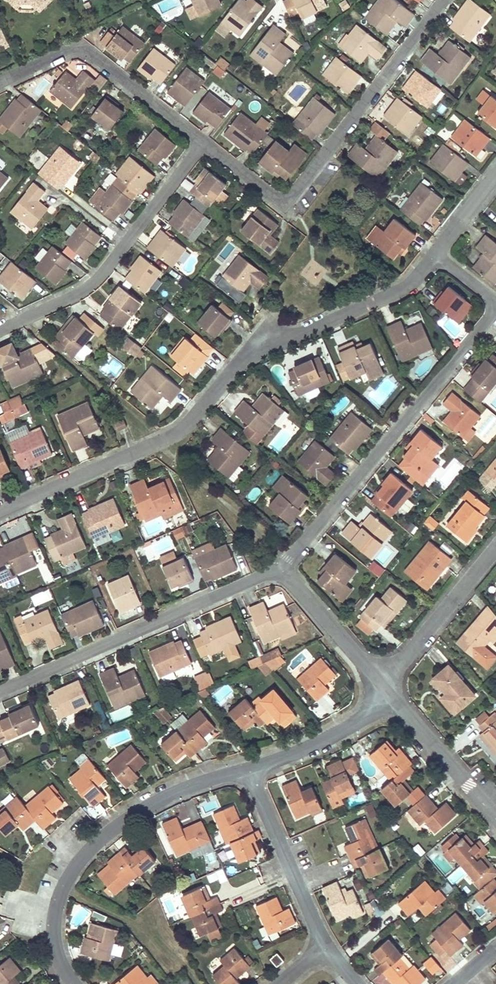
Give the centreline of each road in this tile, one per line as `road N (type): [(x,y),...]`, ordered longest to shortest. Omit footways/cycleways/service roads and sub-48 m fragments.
road 1 (residential): [(434,255),(410,285),(240,362),(174,436),(0,512)]
road 2 (residential): [(434,255),(488,296),(493,312),(278,572)]
road 3 (residential): [(204,141),(276,199),(288,199),(444,0)]
road 4 (residential): [(247,770),(156,802),(75,867),(57,923),(74,983)]
road 5 (residential): [(278,572),(0,692)]
road 6 (residential): [(204,141),(93,283),(0,330)]
road 7 (residential): [(0,82),(84,49),(204,141)]
road 8 (residential): [(324,947),(247,770)]
road 9 (residential): [(383,684),(495,548)]
road 10 (residential): [(495,817),(383,684)]
road 11 (residential): [(383,684),(359,720),(247,770)]
road 12 (residential): [(383,684),(278,572)]

